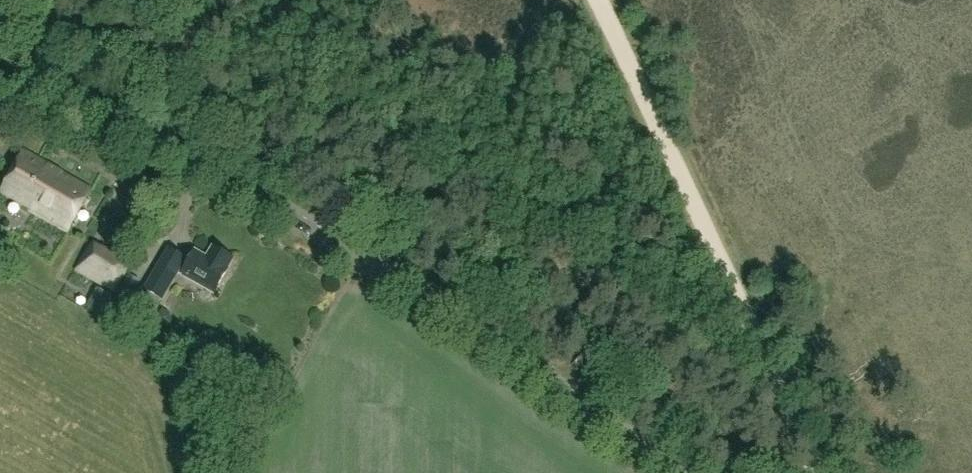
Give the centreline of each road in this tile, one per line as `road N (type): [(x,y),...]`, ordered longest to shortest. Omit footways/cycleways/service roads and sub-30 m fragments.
road 1 (tertiary): [(680,472),(451,314),(0,38)]
road 2 (track): [(813,472),(601,0)]

